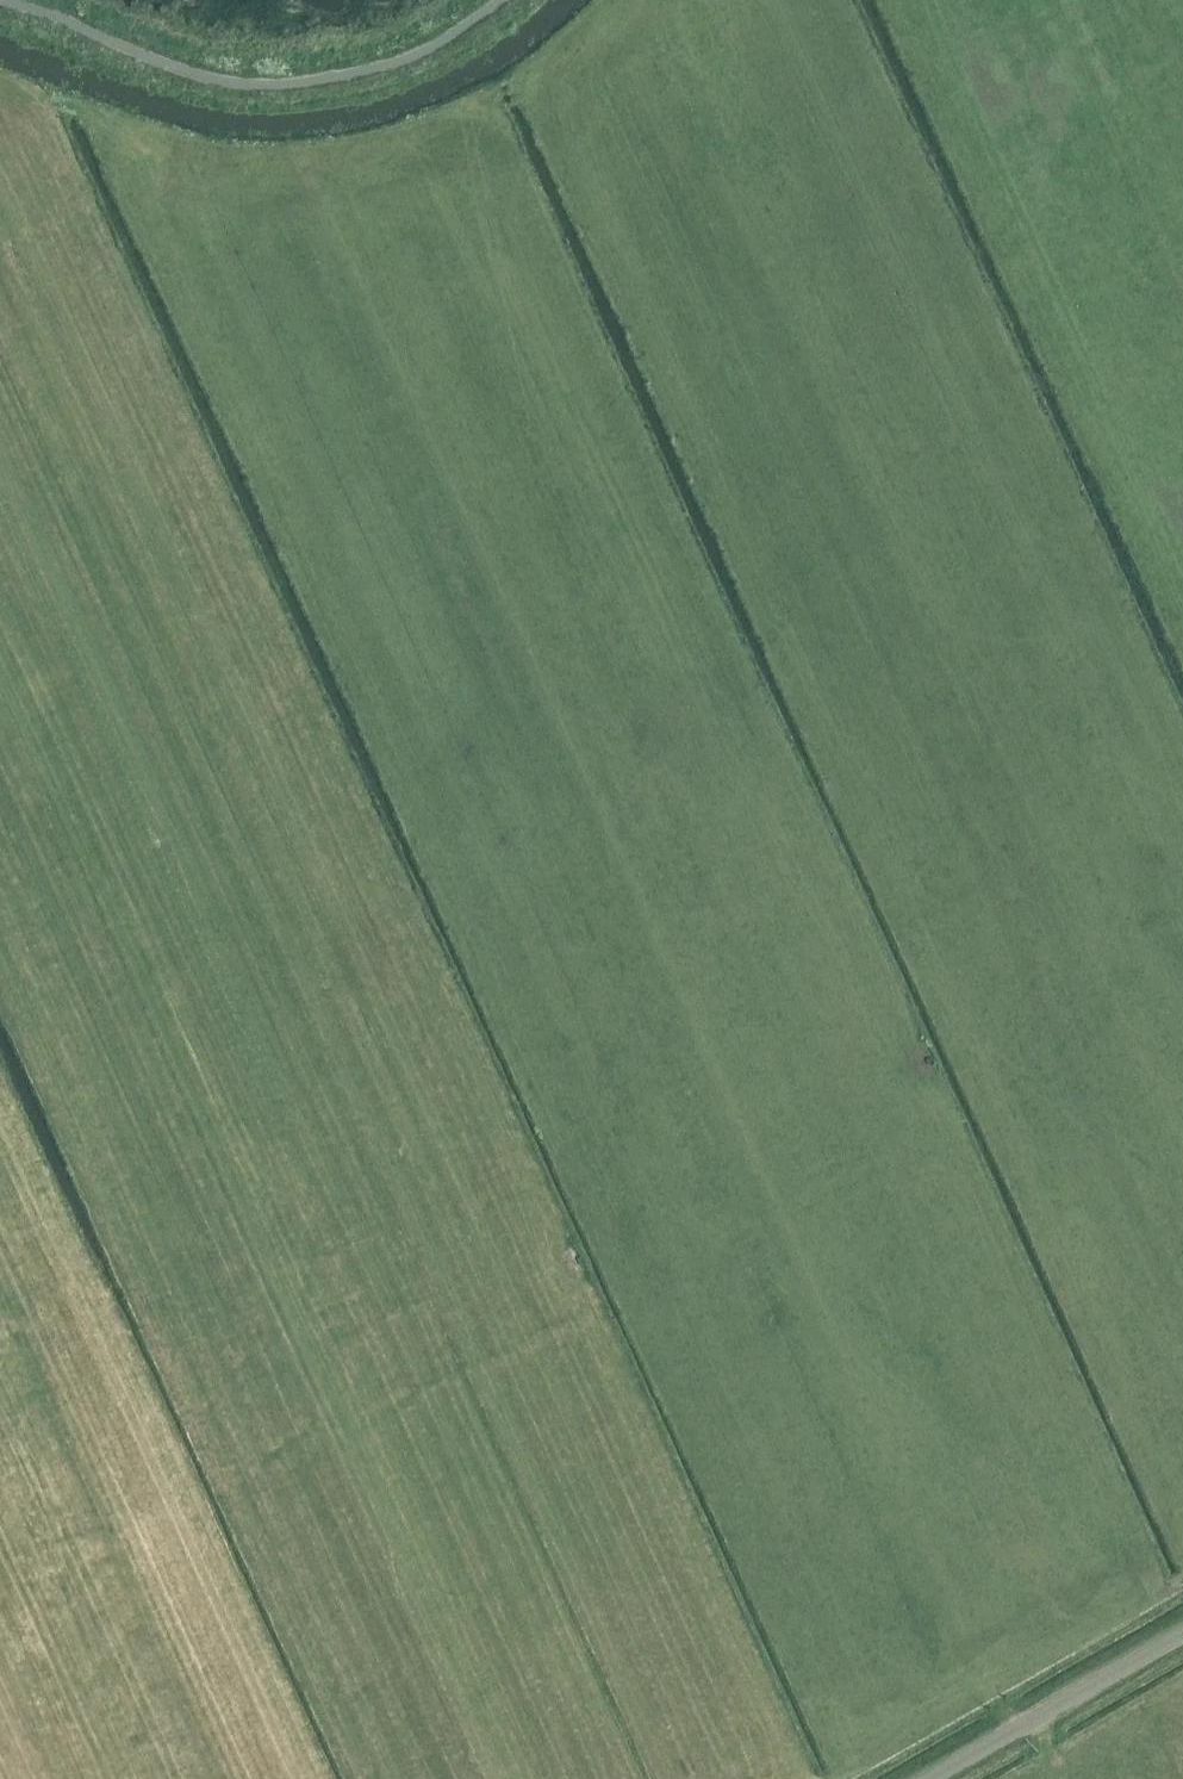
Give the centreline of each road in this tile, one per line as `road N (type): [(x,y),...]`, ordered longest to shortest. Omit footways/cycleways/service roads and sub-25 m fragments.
road 1 (unclassified): [(925,1778),(1182,1632)]

